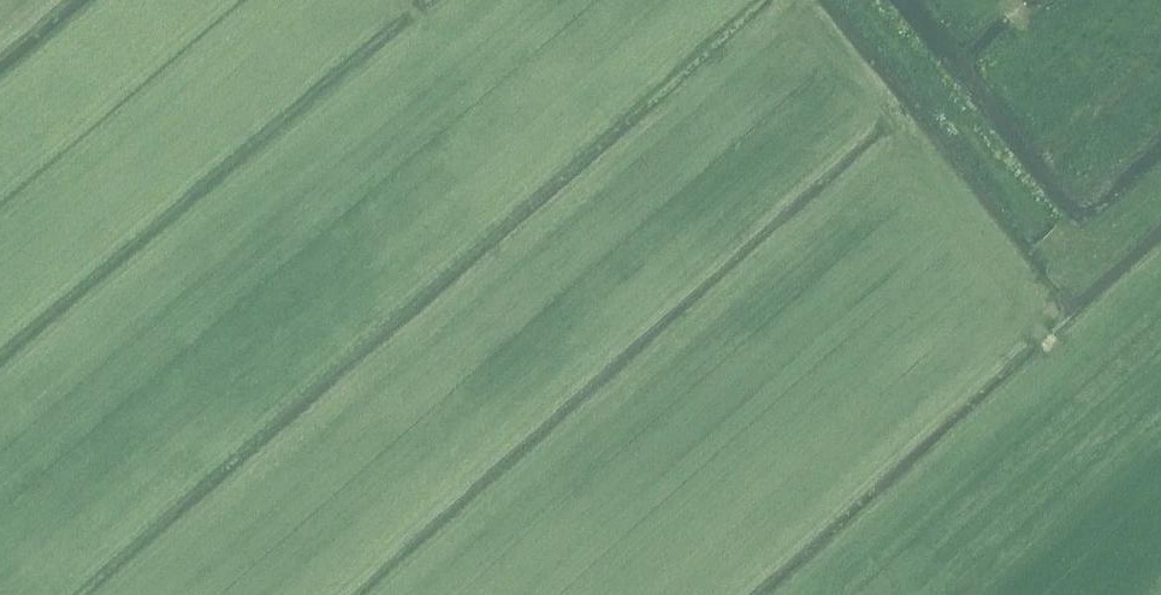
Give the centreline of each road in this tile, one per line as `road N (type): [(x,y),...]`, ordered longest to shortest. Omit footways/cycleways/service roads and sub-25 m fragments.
road 1 (track): [(1068,273),(709,594)]
road 2 (track): [(849,0),(1068,273),(1102,254),(1160,200)]

